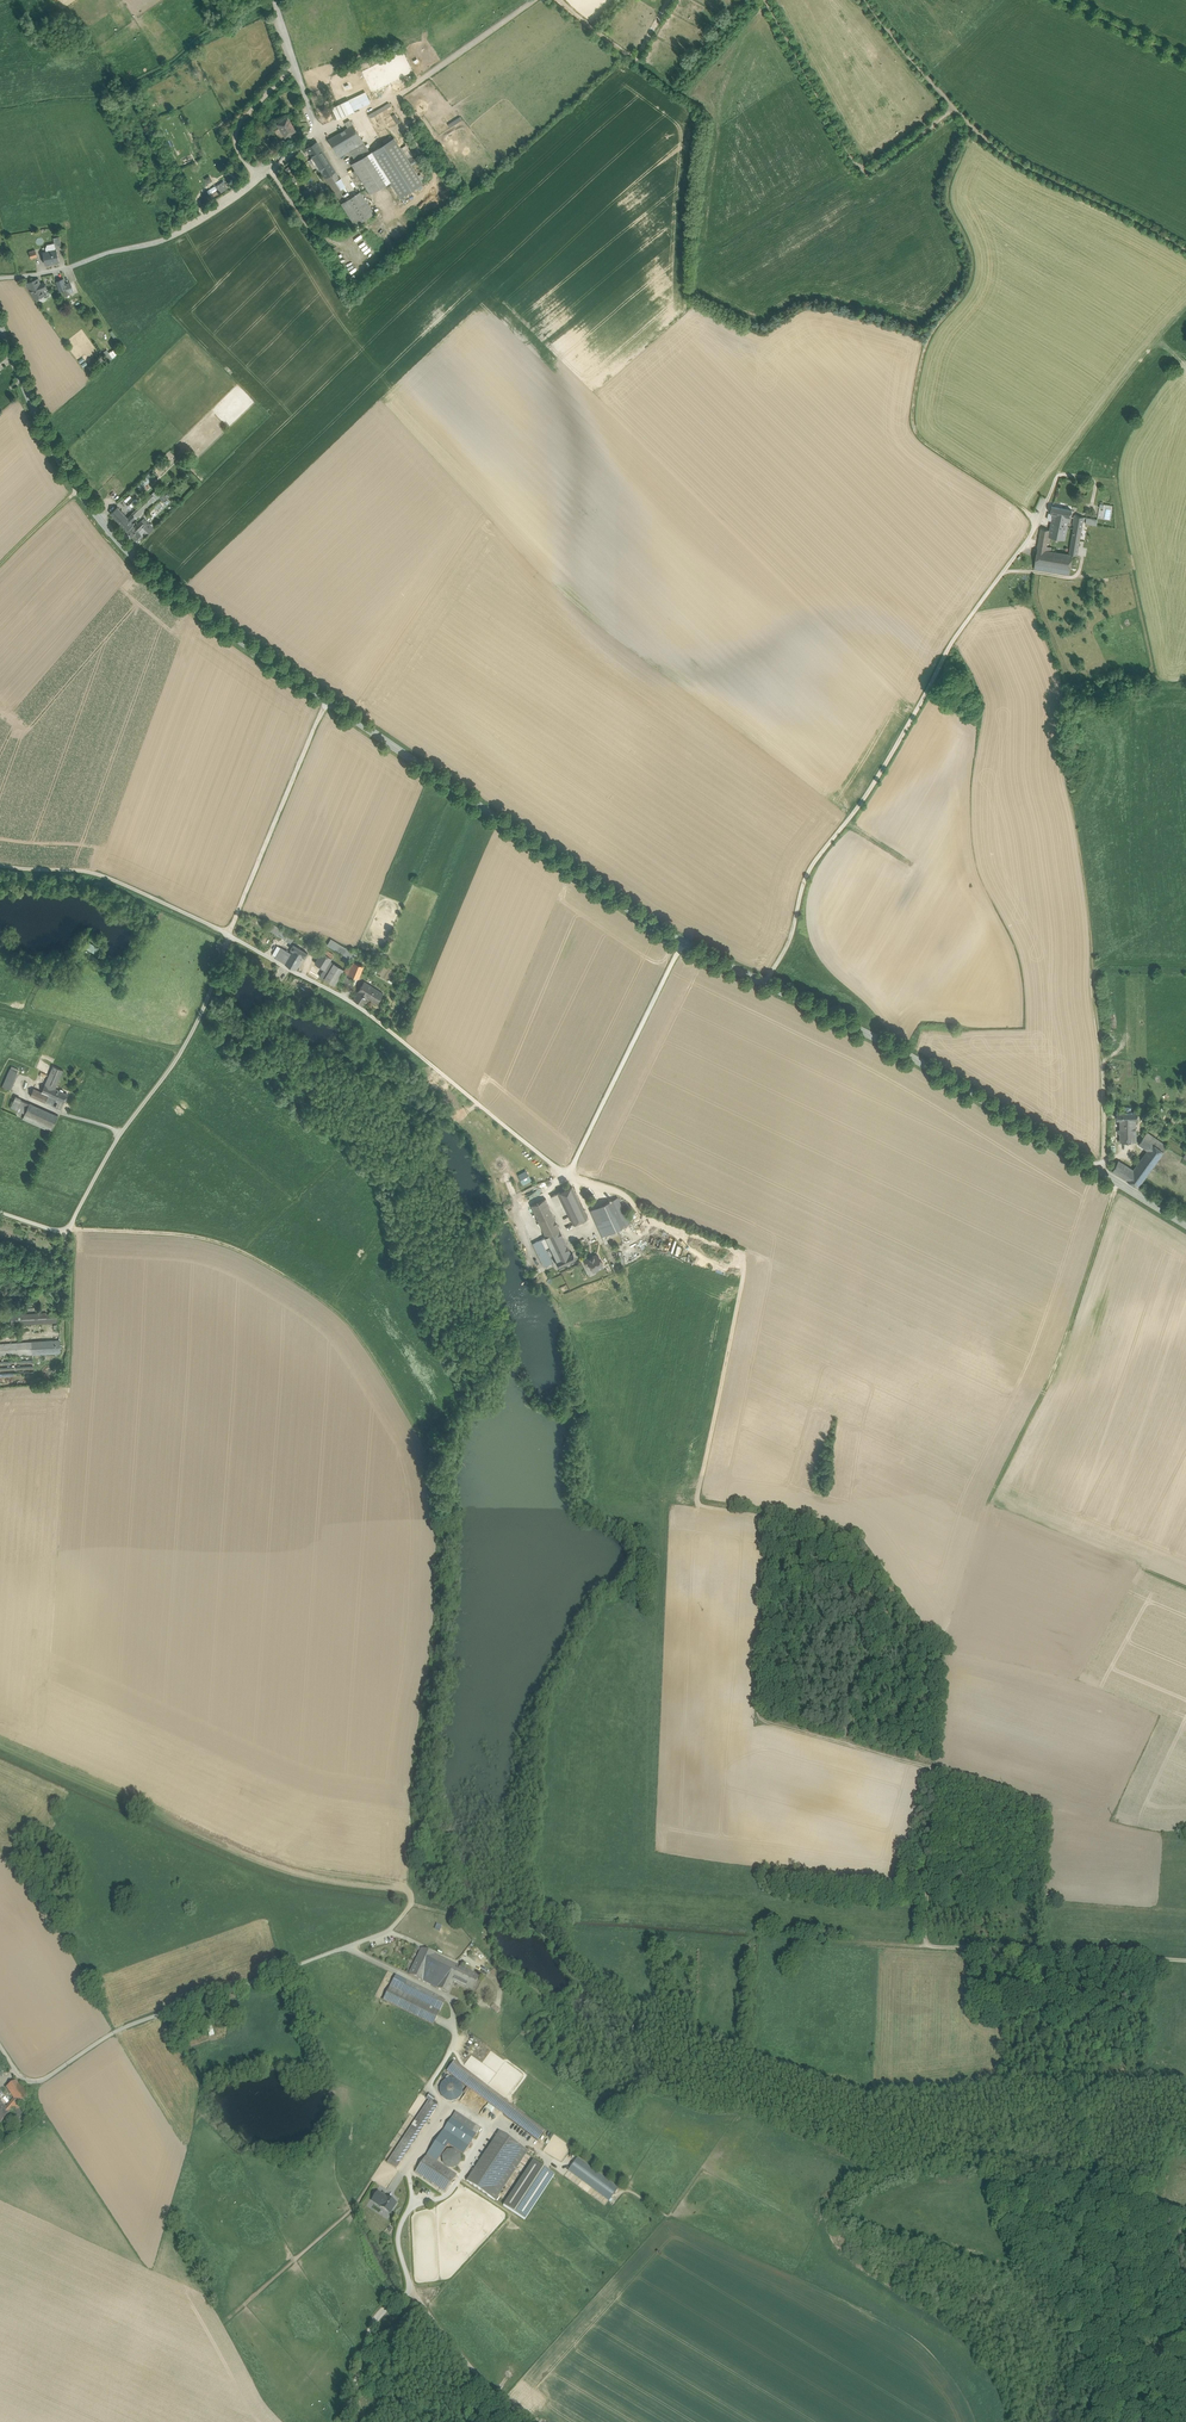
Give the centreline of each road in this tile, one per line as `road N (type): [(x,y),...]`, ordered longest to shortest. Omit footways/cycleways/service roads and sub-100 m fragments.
road 1 (track): [(570,1175),(623,1193),(640,1214),(744,1257),(697,1501),(768,1522),(756,1718),(936,1771),(925,1947)]
road 2 (track): [(973,129),(948,199),(974,249),(970,289),(925,341),(913,432),(1026,510),(1035,529),(957,636),(864,799),(810,865),(792,933),(763,985)]
road 3 (track): [(68,1227),(210,1239),(269,1265),(353,1328),(431,1449),(442,1533),(411,1905)]
road 4 (unclassified): [(230,935),(378,1019),(570,1175),(683,943)]
road 5 (secondary): [(1185,1225),(908,1055),(683,943)]
road 6 (track): [(925,1947),(569,1929),(411,1905)]
road 7 (secondary): [(327,702),(165,585),(81,493),(0,329)]
road 8 (unclassified): [(411,1905),(388,1932),(117,2030),(47,2080),(19,2075),(0,2046)]
road 9 (secondary): [(683,943),(327,702)]
road 10 (unclassified): [(230,935),(180,1054),(121,1133),(68,1227),(0,1213)]
road 11 (track): [(1118,1183),(1058,1364),(989,1499)]
road 12 (track): [(411,125),(440,175),(436,190),(349,238),(313,231),(273,168)]
road 13 (unclassified): [(256,179),(172,237),(0,278)]
road 14 (track): [(1185,1960),(925,1947)]
road 15 (unclassified): [(230,935),(327,702)]
road 16 (track): [(318,130),(387,100),(533,0)]
road 17 (track): [(1185,249),(1012,161),(973,129)]
road 18 (track): [(224,2322),(355,2207),(374,2179),(407,2167)]
road 19 (unclassified): [(0,869),(115,880),(230,935)]
road 20 (track): [(1103,1160),(1096,970)]
road 21 (unclassified): [(256,179),(318,130),(295,66)]
road 22 (track): [(409,2291),(501,2399)]
road 23 (unclassified): [(295,66),(235,133),(256,179)]
road 24 (track): [(1185,60),(1063,0)]

